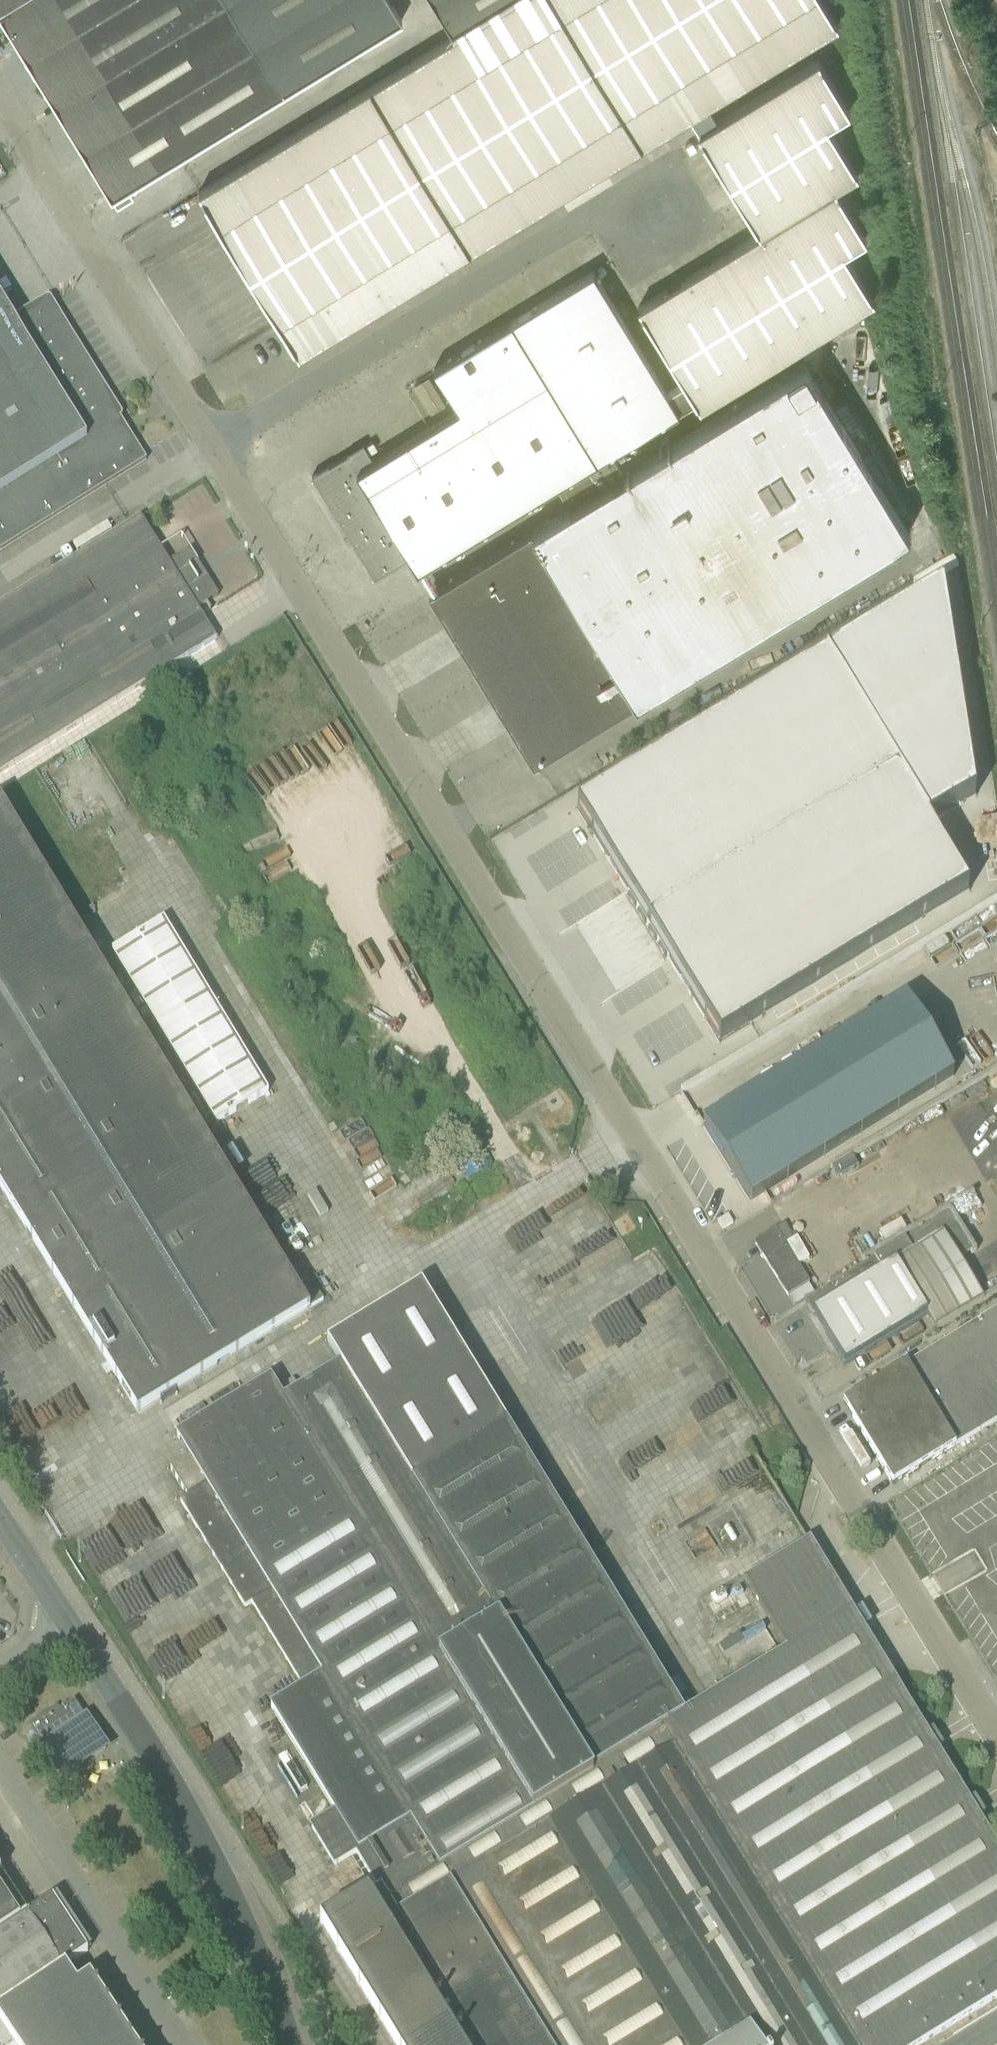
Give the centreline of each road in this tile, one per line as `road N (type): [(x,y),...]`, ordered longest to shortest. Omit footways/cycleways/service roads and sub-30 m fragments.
road 1 (unclassified): [(996,1735),(212,447)]
road 2 (unclassified): [(212,447),(679,163)]
road 3 (tertiary): [(288,2044),(247,1938),(179,1800),(71,1628)]
road 4 (unclassified): [(212,447),(0,97)]
road 5 (unclassified): [(176,2044),(0,1771)]
road 6 (tertiary): [(71,1628),(0,1520)]

